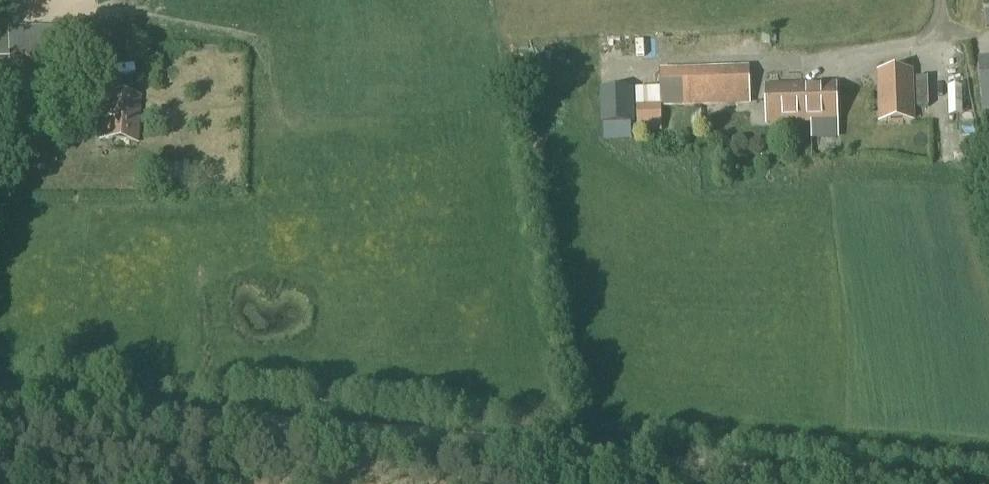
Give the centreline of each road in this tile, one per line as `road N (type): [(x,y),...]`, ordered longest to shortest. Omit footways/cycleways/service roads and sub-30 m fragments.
road 1 (track): [(938,483),(0,396)]

